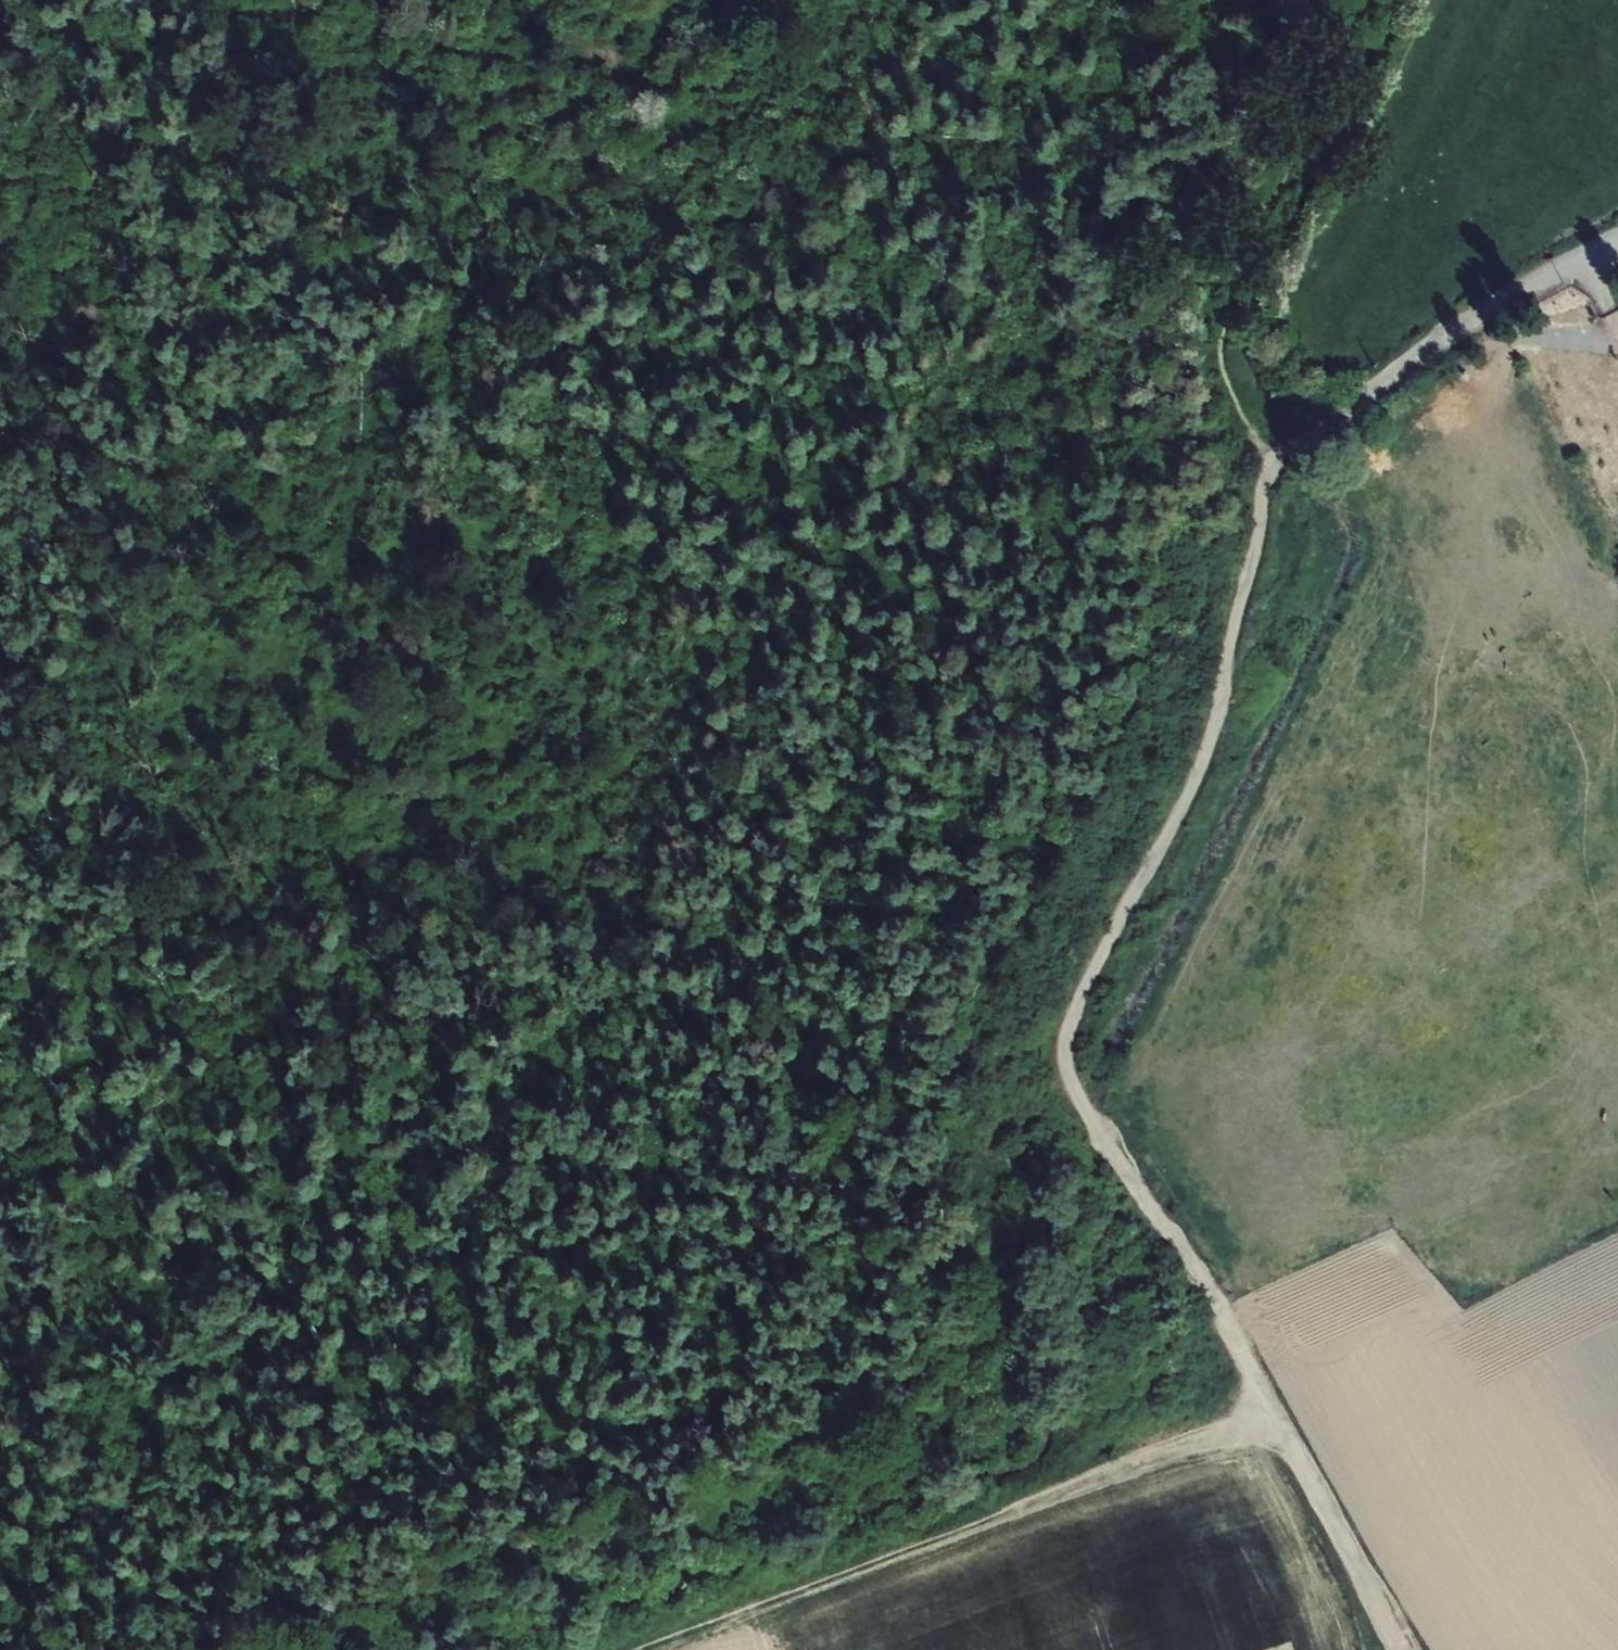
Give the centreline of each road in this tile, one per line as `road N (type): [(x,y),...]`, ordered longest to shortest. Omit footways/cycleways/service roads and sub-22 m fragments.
road 1 (track): [(1617,242),(1442,340),(1336,415),(1271,474),(1201,760),(1068,1050),(1267,1423),(1431,1649)]
road 2 (track): [(652,1649),(1267,1423)]

